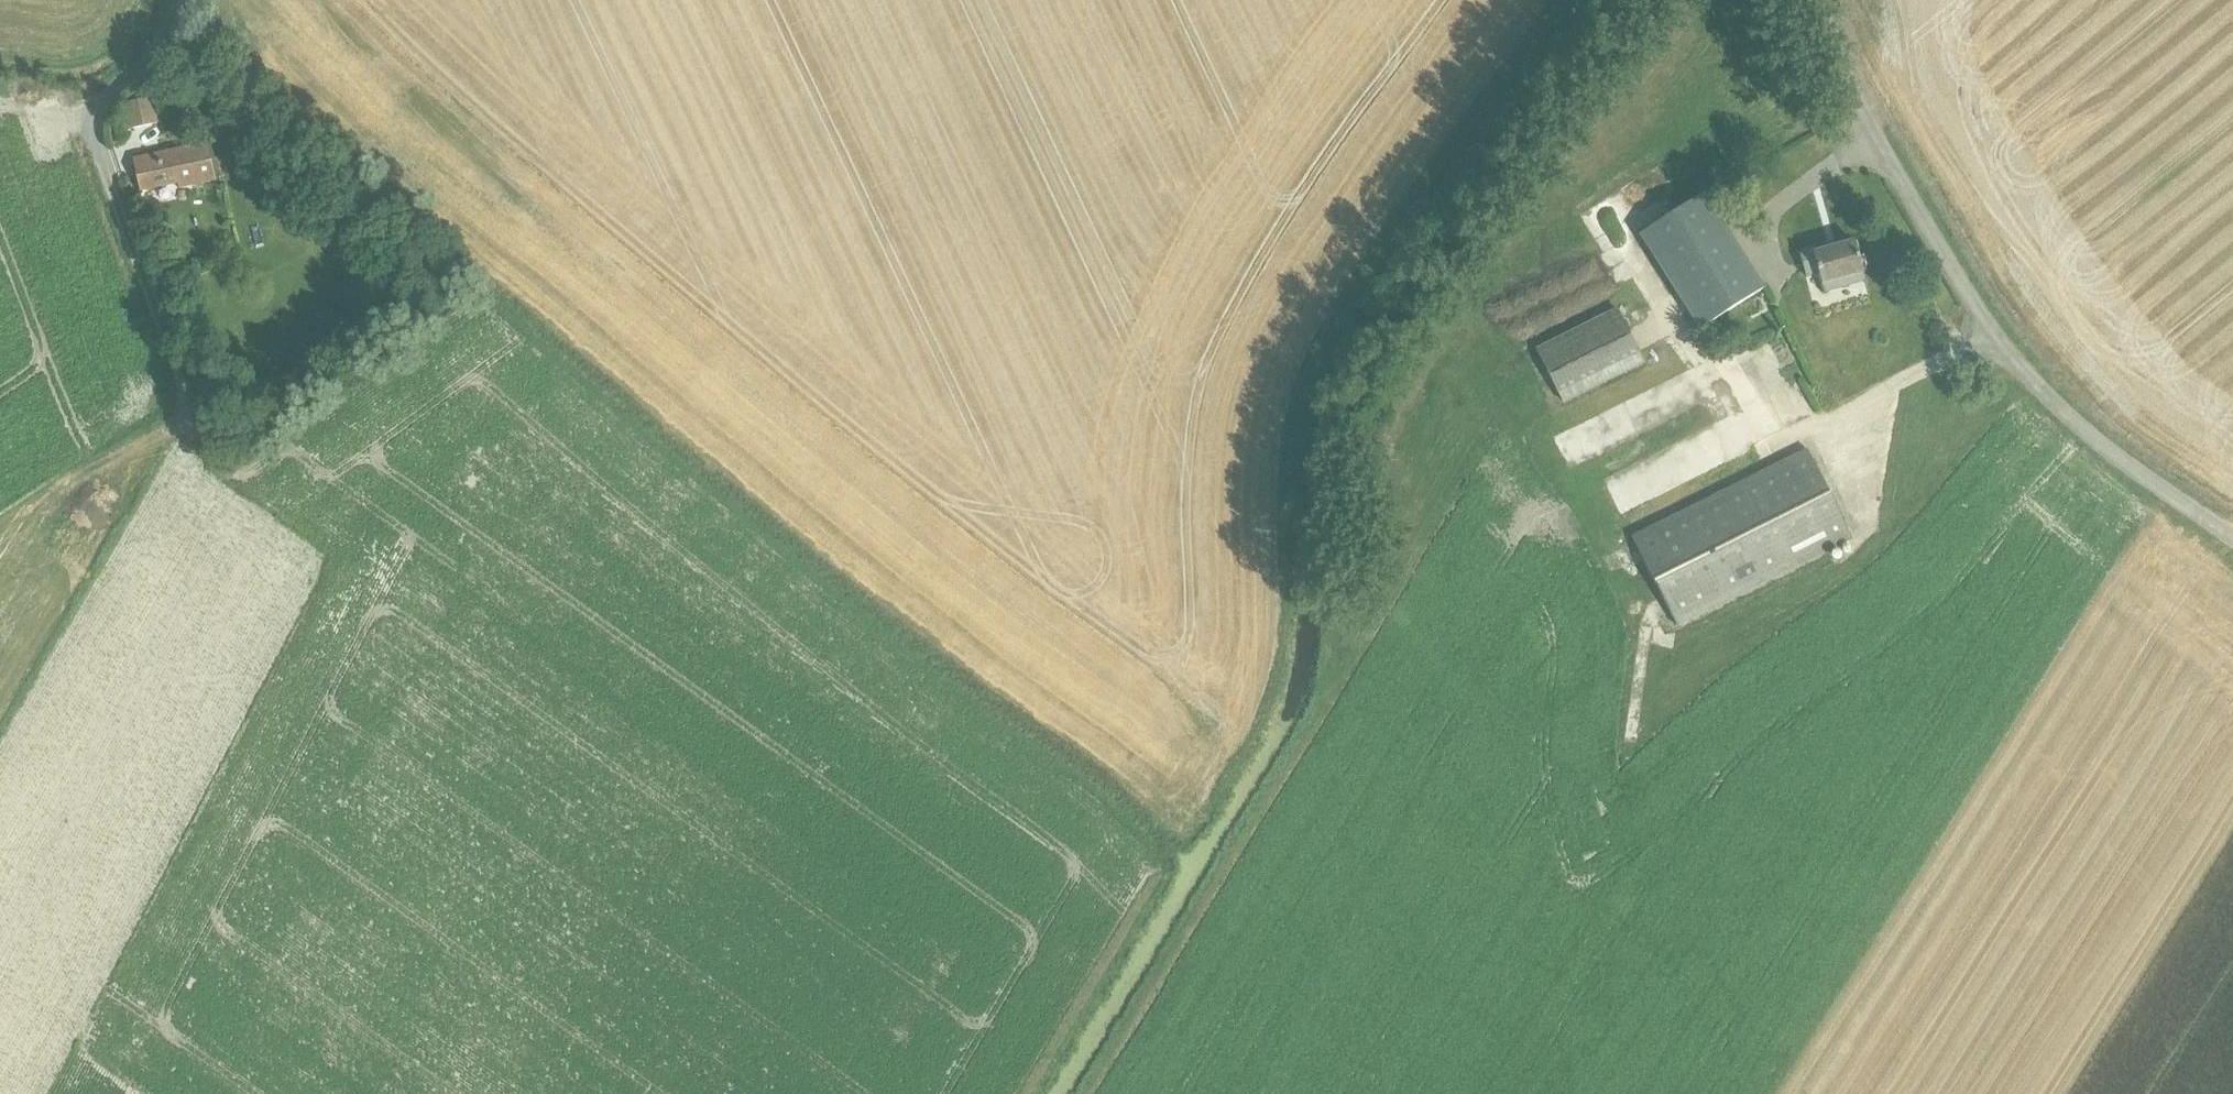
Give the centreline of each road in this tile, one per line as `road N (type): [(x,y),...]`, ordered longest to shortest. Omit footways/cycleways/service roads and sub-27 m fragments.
road 1 (unclassified): [(2232,541),(2080,429),(1995,344),(1892,168),(1816,0)]
road 2 (unclassified): [(182,391),(95,129),(107,96),(166,34),(176,0)]

